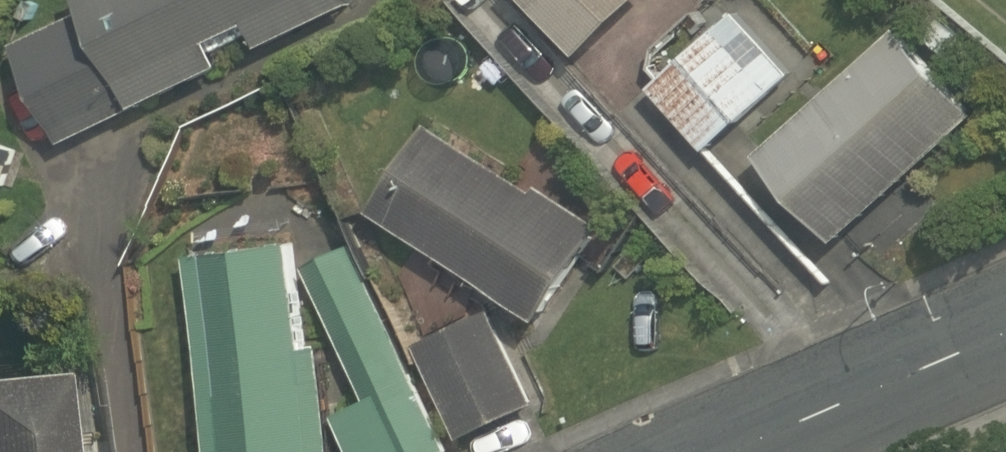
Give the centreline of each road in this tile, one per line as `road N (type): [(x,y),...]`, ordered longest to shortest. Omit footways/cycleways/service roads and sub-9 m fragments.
road 1 (tertiary): [(1005,335),(737,451)]

